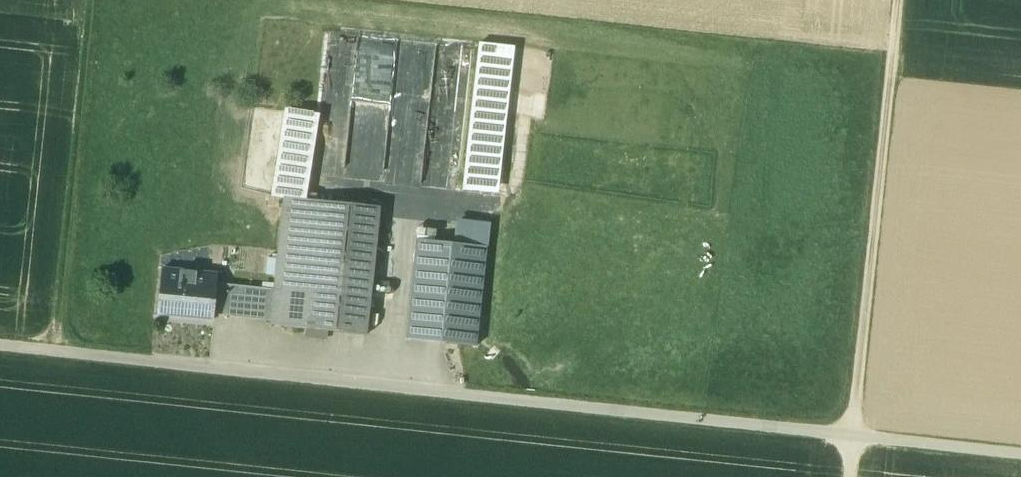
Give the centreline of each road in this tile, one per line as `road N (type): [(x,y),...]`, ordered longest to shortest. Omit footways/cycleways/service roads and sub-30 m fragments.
road 1 (track): [(507,410),(1020,461)]
road 2 (track): [(915,0),(863,476)]
road 3 (track): [(51,356),(89,0)]

